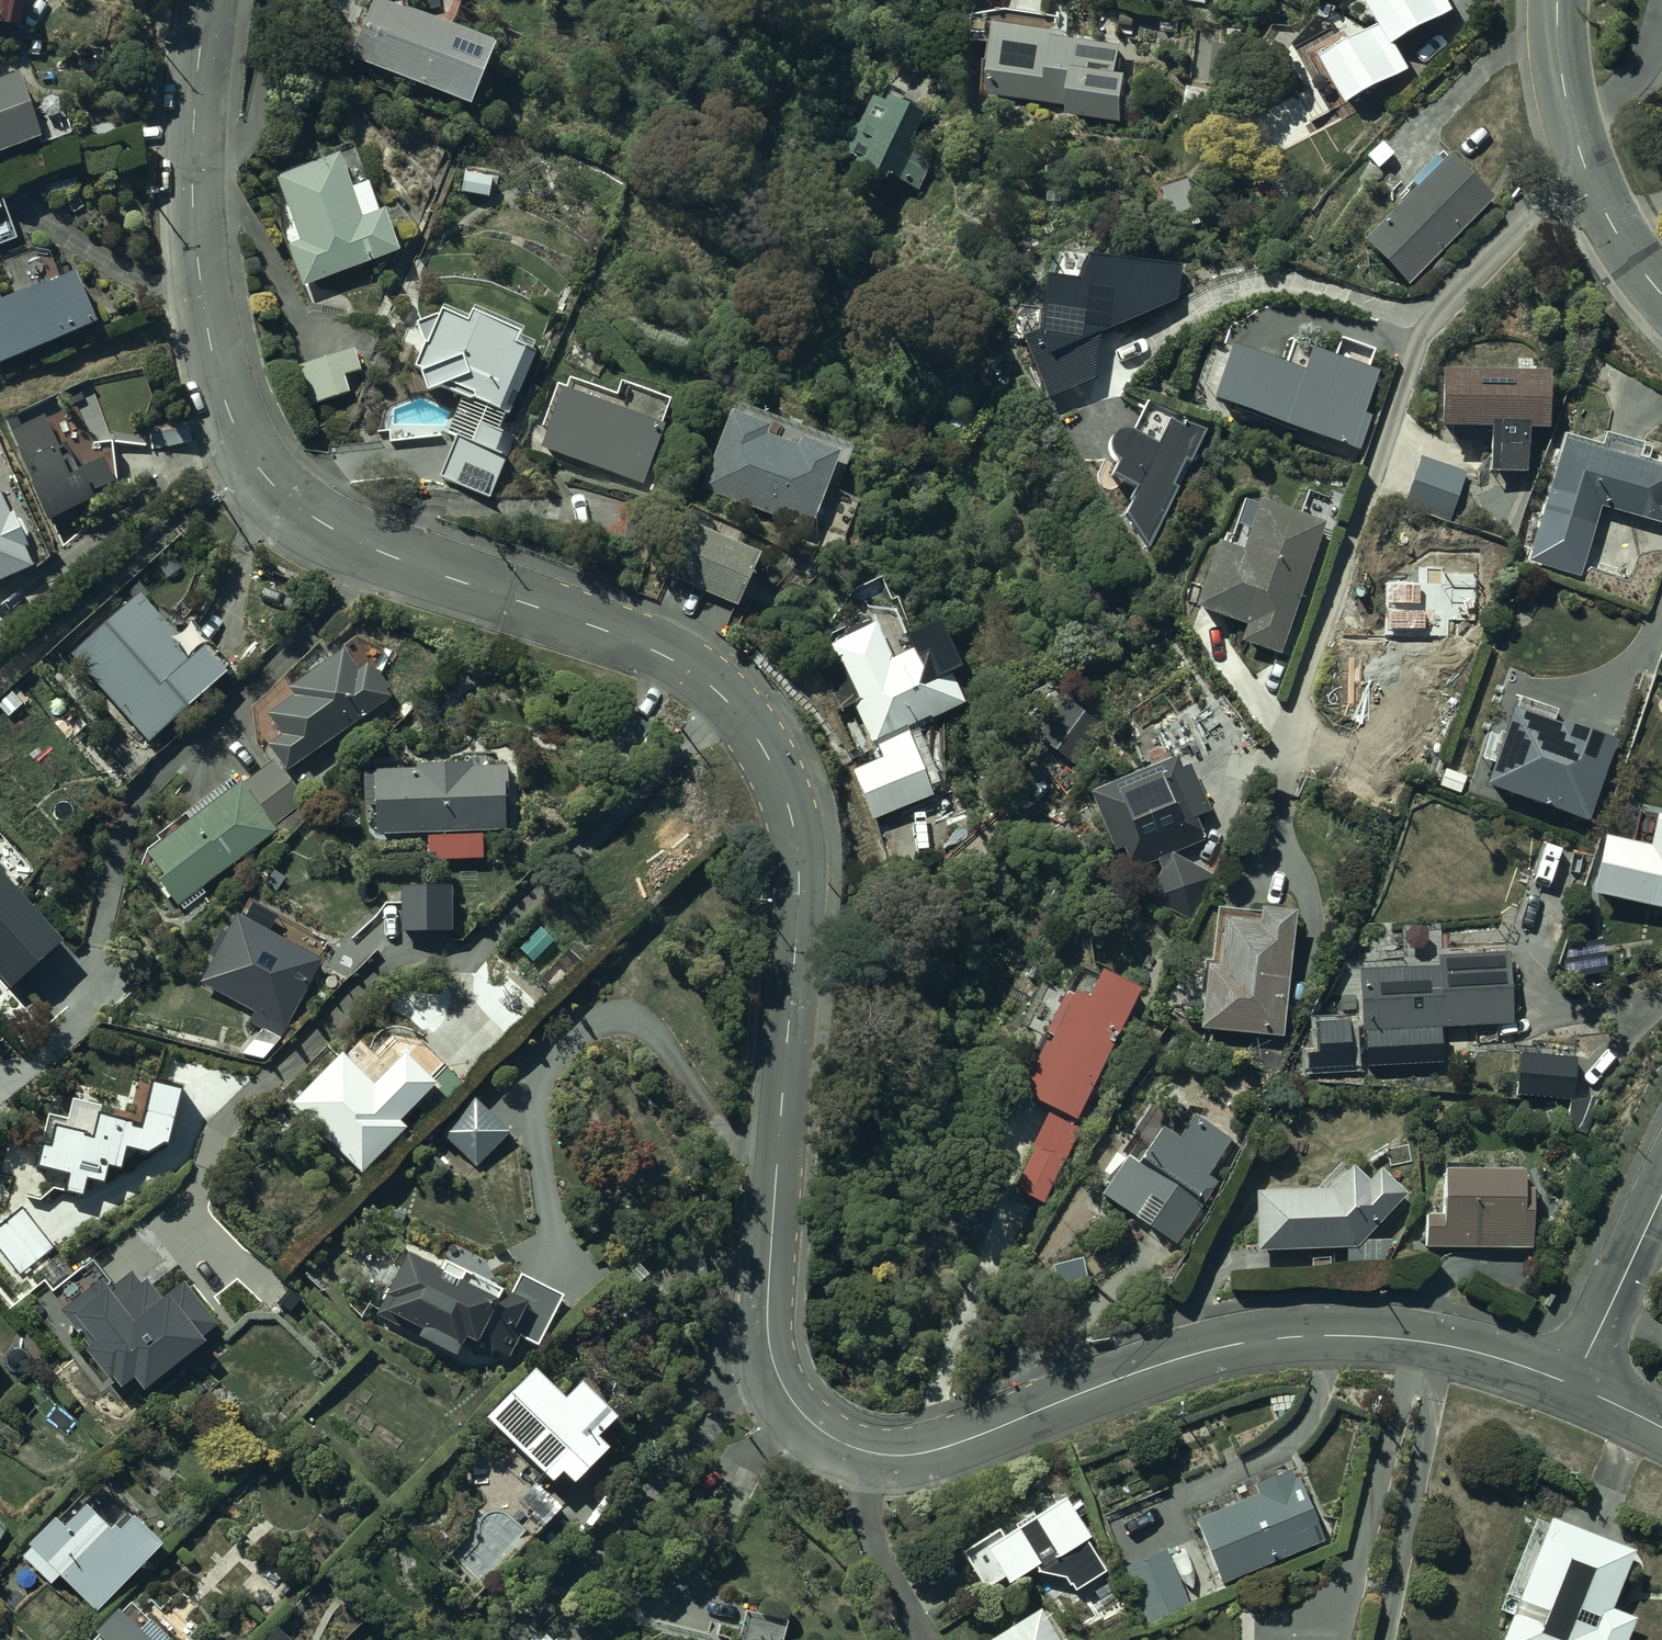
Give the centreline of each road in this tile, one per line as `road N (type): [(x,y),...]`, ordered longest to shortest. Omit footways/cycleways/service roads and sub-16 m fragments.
road 1 (unclassified): [(209,0),(195,115),(199,261),(225,401),(260,470),(315,519),(384,555),(674,661),(742,717),(775,773),(799,874),(767,1314),(778,1378),(798,1409),(820,1431),(866,1453),(923,1454),(1191,1355),(1333,1336),(1495,1357),(1573,1386)]
road 2 (residential): [(1559,0),(1561,77),(1579,150),(1616,234),(1661,295)]
road 3 (residential): [(1661,1199),(1573,1386)]

